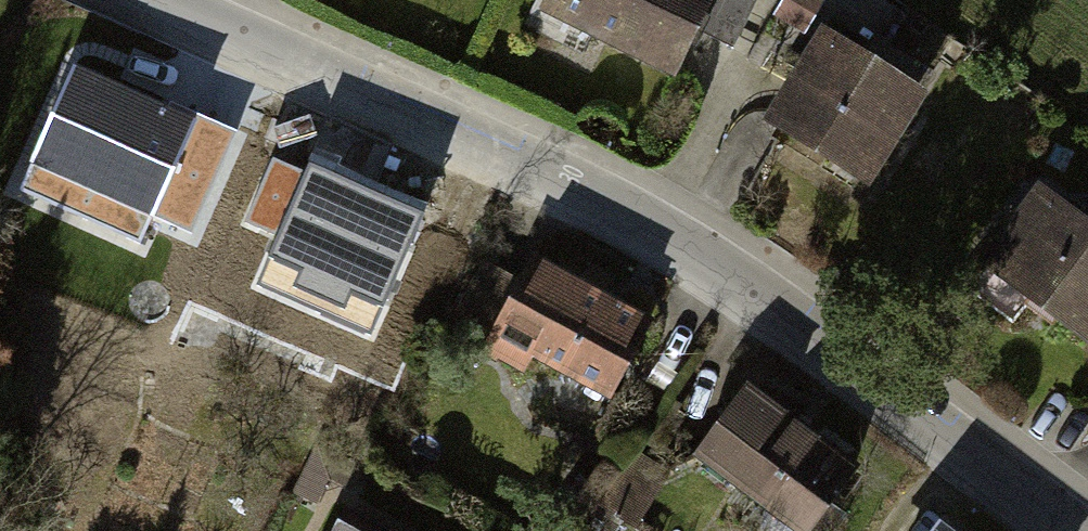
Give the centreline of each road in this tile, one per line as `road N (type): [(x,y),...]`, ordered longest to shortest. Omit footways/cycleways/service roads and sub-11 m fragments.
road 1 (residential): [(156,0),(691,254),(1066,530)]

